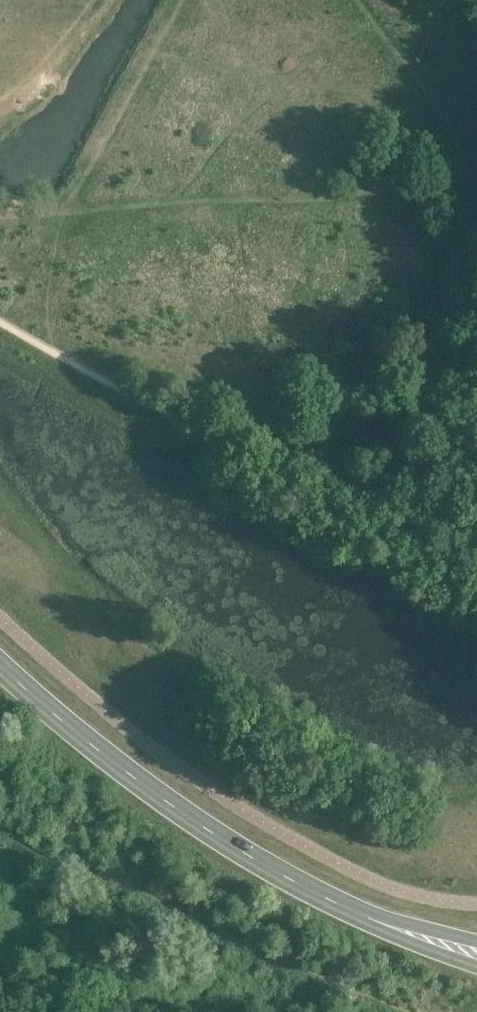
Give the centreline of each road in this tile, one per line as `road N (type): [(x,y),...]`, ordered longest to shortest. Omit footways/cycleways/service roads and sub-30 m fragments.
road 1 (secondary): [(350,911),(111,765),(0,670)]
road 2 (secondary): [(350,911),(476,969)]
road 3 (secondary): [(476,942),(350,911)]

